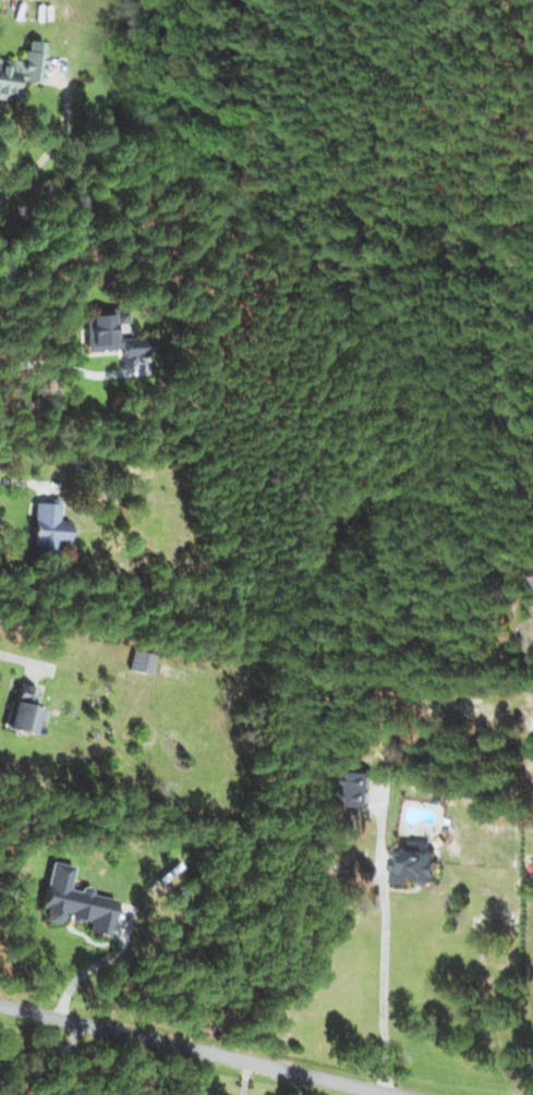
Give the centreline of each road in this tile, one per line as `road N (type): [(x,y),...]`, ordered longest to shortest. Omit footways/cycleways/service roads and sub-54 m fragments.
road 1 (residential): [(393,1094),(0,1007)]

